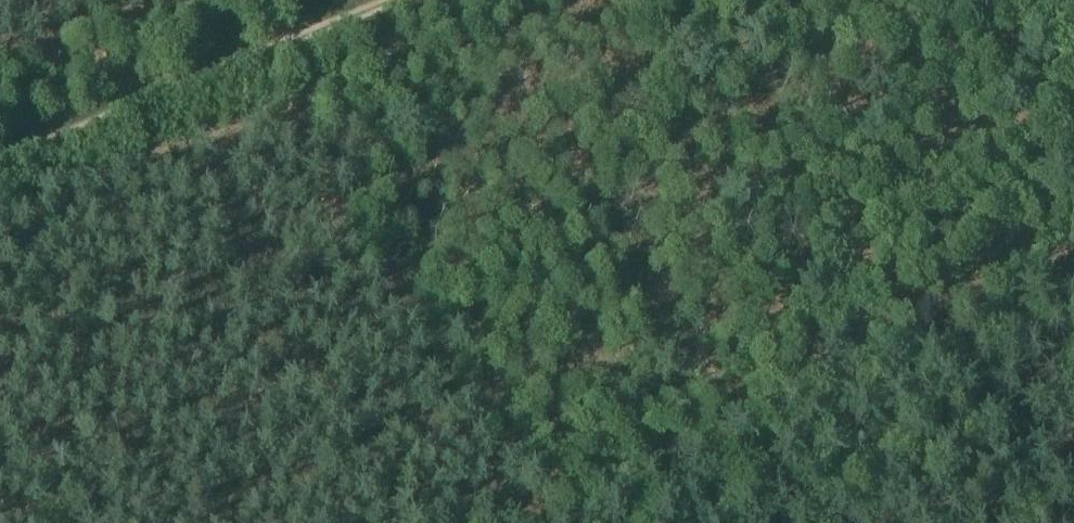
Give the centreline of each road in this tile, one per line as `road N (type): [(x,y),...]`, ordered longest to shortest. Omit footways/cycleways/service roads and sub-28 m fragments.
road 1 (track): [(526,522),(1073,305)]
road 2 (track): [(0,160),(395,0)]

